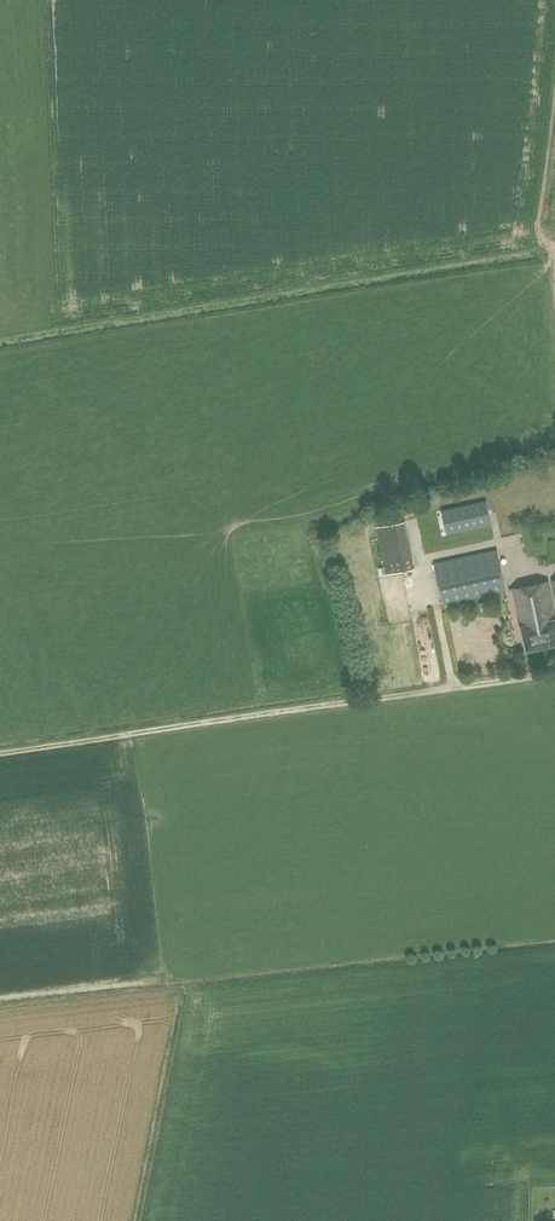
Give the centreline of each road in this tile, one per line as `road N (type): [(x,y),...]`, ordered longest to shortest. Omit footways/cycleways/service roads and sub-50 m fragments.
road 1 (track): [(554,670),(0,751)]

